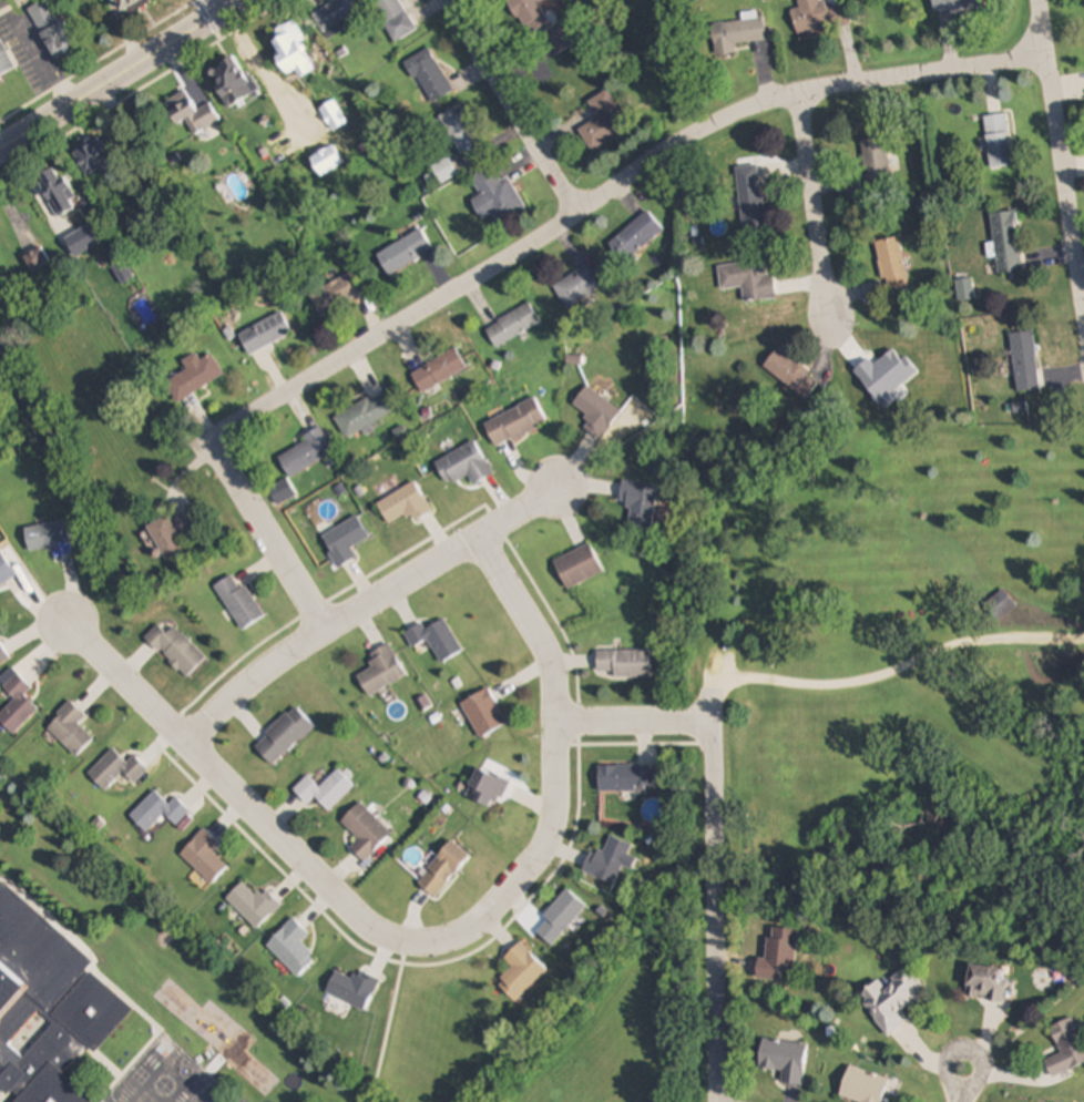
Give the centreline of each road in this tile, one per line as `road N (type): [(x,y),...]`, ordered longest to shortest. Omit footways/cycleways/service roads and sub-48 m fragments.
road 1 (residential): [(482,530),(566,723),(567,774),(551,838),(526,885),(466,937),(395,935),(335,899),(197,743),(75,627)]
road 2 (residential): [(1046,55),(815,93),(583,206),(219,447)]
road 3 (residential): [(717,717),(717,693),(738,681),(857,685),(971,641),(1083,636)]
road 4 (residential): [(729,1101),(717,717)]
road 5 (residential): [(482,530),(329,626),(197,743)]
road 6 (residential): [(1083,288),(1041,0)]
road 7 (secondary): [(0,148),(243,0)]
road 8 (residential): [(454,0),(583,206)]
road 9 (residential): [(815,93),(832,318)]
road 10 (residential): [(219,447),(329,626)]
road 11 (residential): [(717,717),(566,723)]

